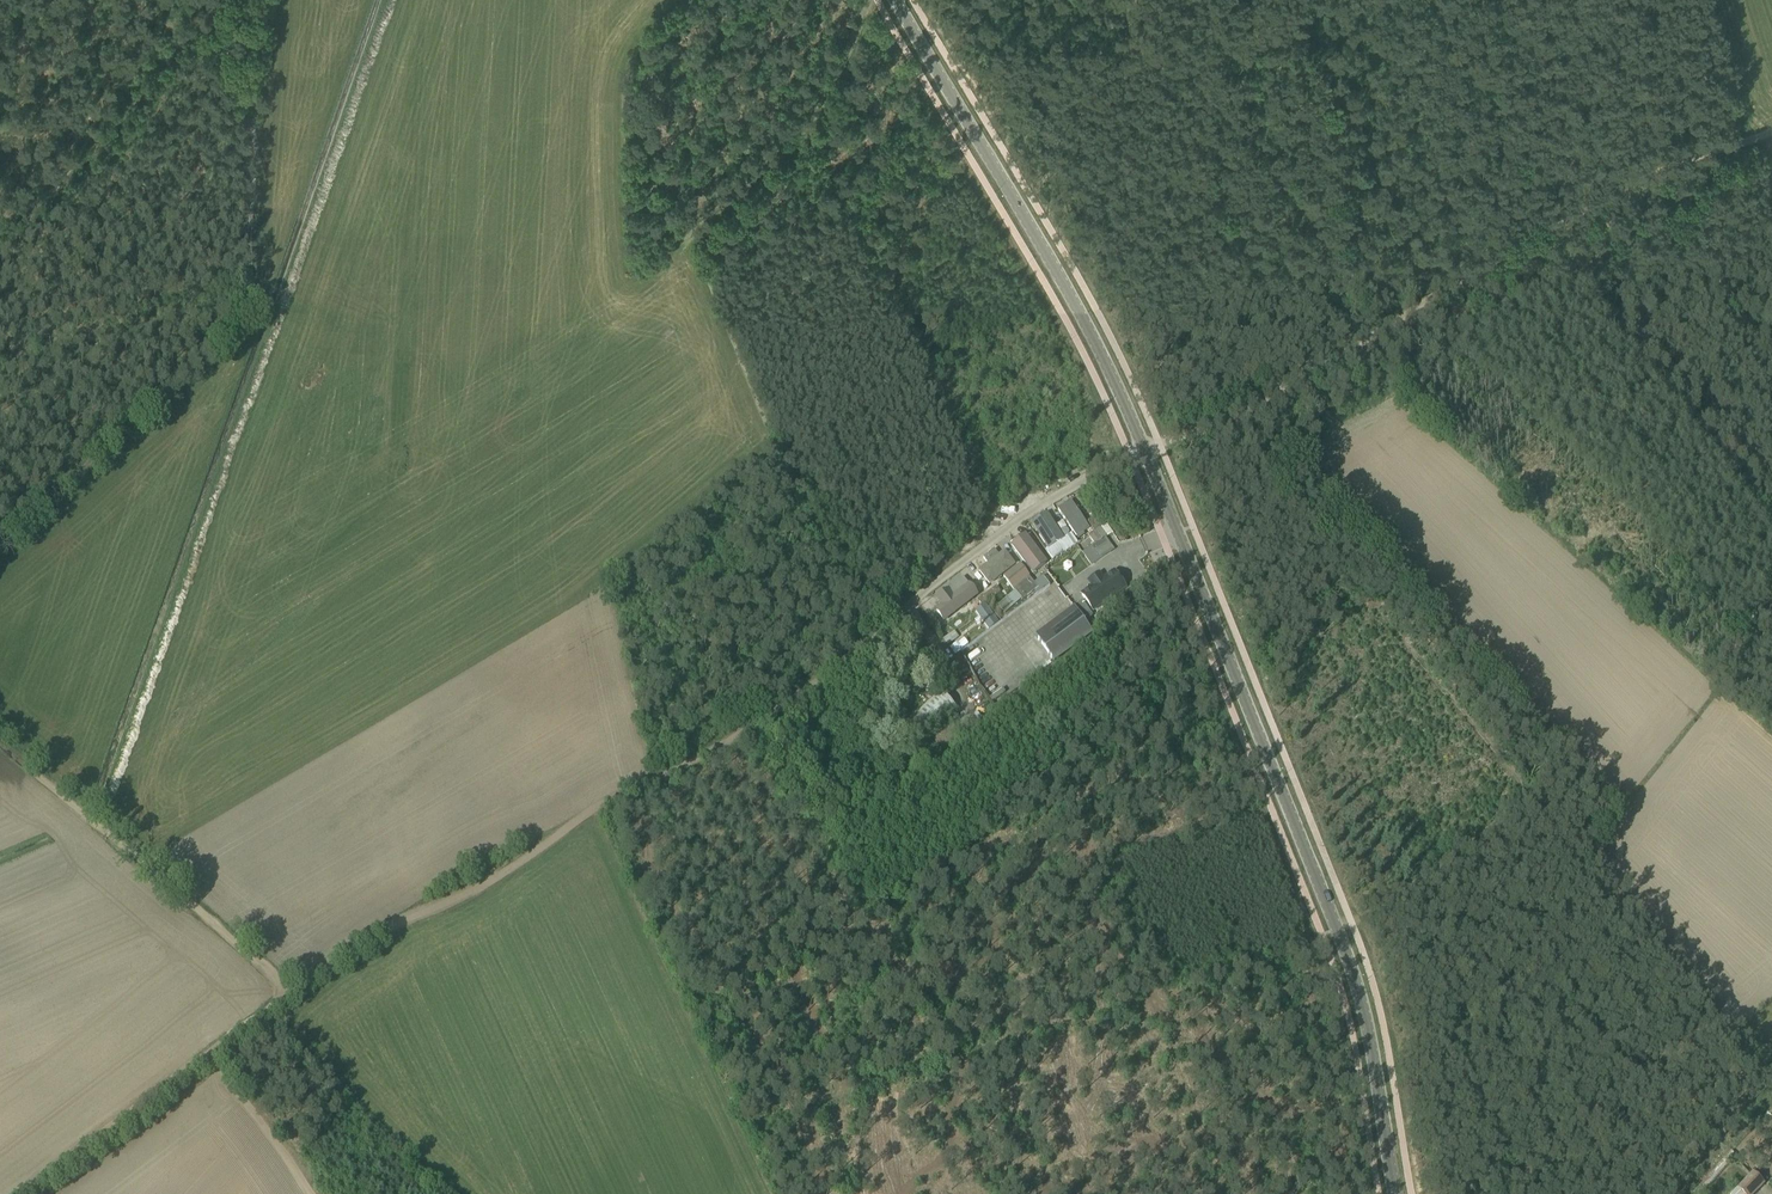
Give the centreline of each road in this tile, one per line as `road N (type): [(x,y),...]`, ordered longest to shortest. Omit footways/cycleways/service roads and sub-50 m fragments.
road 1 (tertiary): [(1395,1193),(1365,1014),(1340,934),(1143,446)]
road 2 (track): [(1218,408),(1530,798),(1340,934)]
road 3 (track): [(287,996),(361,942),(520,861),(576,813),(727,740),(840,670),(894,617)]
road 4 (track): [(1771,131),(1562,218),(1338,353),(1143,446)]
road 5 (track): [(0,541),(243,318),(254,142),(215,43),(201,31)]
road 6 (tertiary): [(1143,446),(897,0)]
road 7 (track): [(287,996),(0,751)]
road 8 (unclassified): [(894,617),(1026,514),(1143,446)]
road 9 (track): [(870,0),(820,106),(702,233)]
road 10 (track): [(19,1193),(209,1056)]
road 11 (track): [(305,1193),(209,1056)]
road 12 (track): [(403,332),(245,294)]

